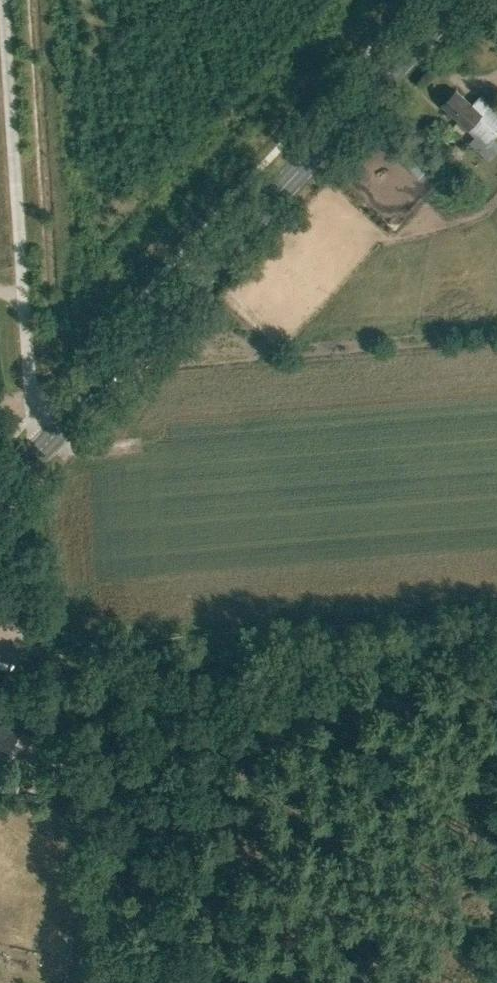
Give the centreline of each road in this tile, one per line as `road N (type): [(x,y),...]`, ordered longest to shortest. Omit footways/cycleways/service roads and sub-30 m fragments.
road 1 (tertiary): [(56,430),(453,0)]
road 2 (unclassified): [(56,430),(31,392),(3,0)]
road 3 (track): [(496,616),(68,651)]
road 4 (track): [(68,651),(87,982)]

